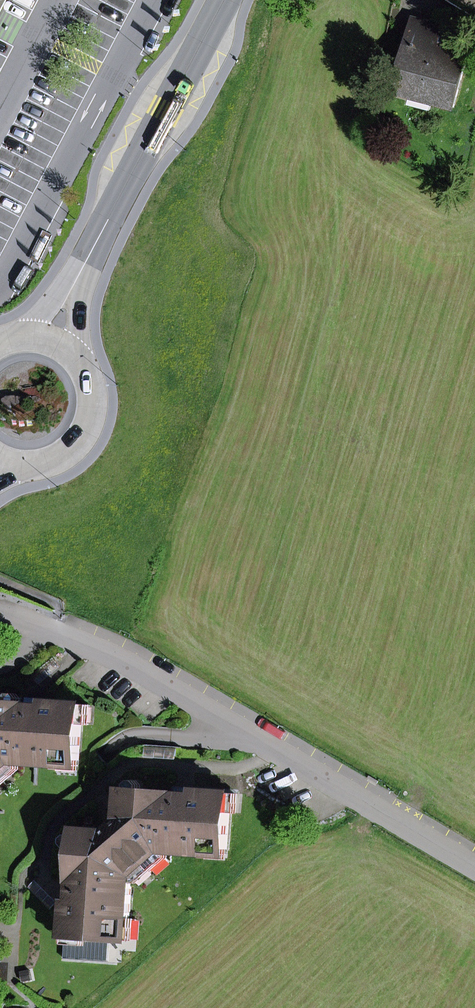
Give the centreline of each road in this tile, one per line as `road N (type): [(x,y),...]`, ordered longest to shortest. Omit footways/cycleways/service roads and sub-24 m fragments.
road 1 (residential): [(27,632),(114,657),(474,867)]
road 2 (primary): [(52,341),(224,0)]
road 3 (primary): [(0,458),(53,459),(87,424),(86,375),(52,341)]

